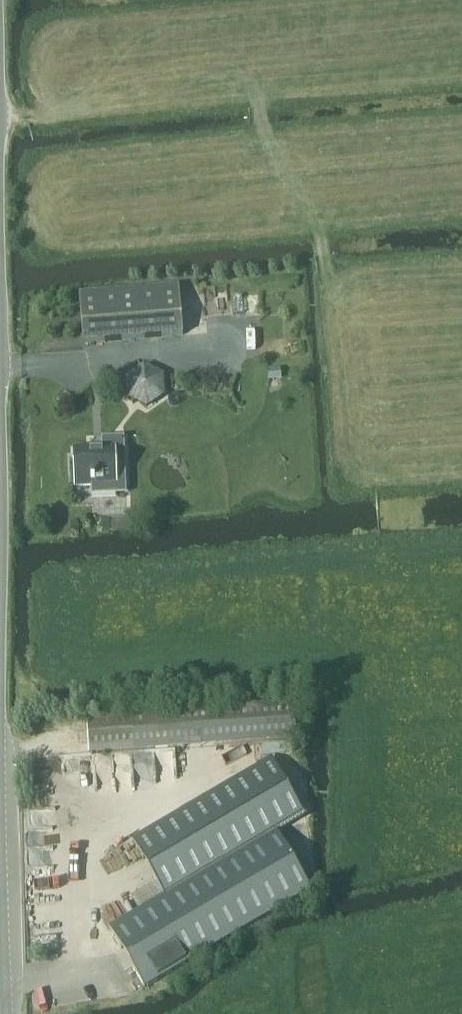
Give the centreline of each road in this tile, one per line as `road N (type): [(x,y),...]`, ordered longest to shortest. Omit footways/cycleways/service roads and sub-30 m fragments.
road 1 (tertiary): [(6,1013),(0,345)]

